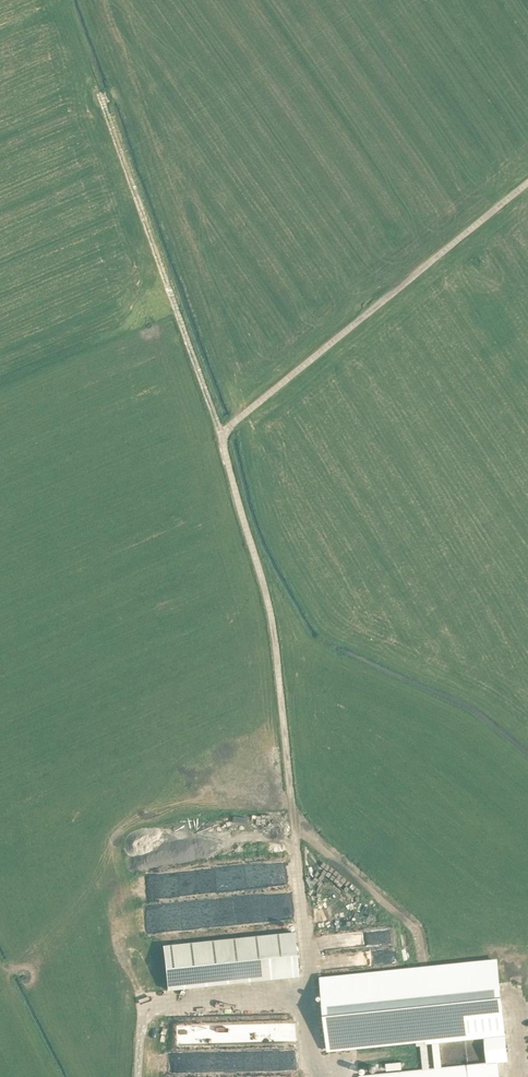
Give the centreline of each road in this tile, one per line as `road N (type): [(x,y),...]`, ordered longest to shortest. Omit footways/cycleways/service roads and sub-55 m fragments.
road 1 (track): [(269,587),(316,1049),(328,1076)]
road 2 (track): [(220,434),(65,8)]
road 3 (track): [(527,182),(220,434)]
road 4 (track): [(140,1076),(142,1005),(309,985)]
road 5 (track): [(220,434),(269,587)]

